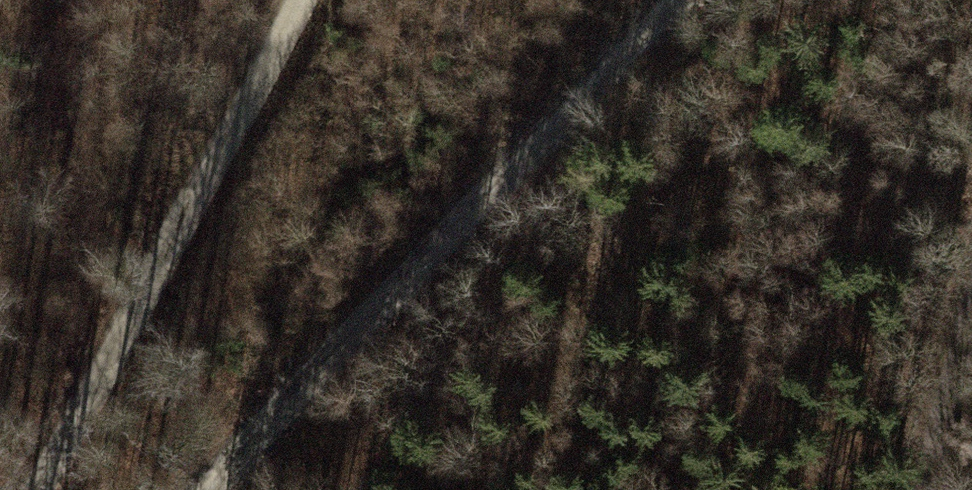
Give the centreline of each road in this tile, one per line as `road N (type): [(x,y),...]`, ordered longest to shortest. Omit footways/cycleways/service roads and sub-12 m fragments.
road 1 (track): [(683,0),(548,133),(235,489)]
road 2 (track): [(294,0),(30,489)]
road 3 (track): [(918,489),(971,308)]

